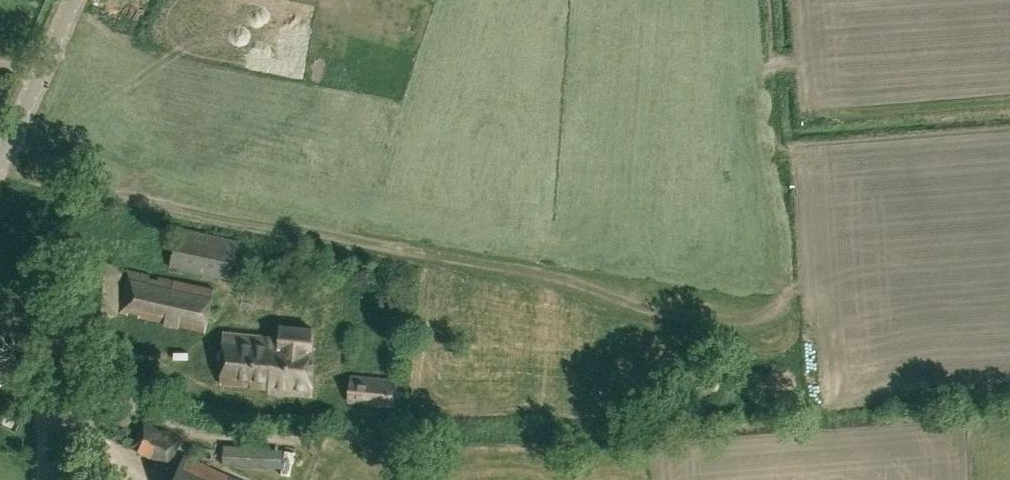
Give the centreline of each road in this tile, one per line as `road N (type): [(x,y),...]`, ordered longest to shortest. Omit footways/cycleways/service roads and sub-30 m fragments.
road 1 (unclassified): [(0,164),(82,0)]

